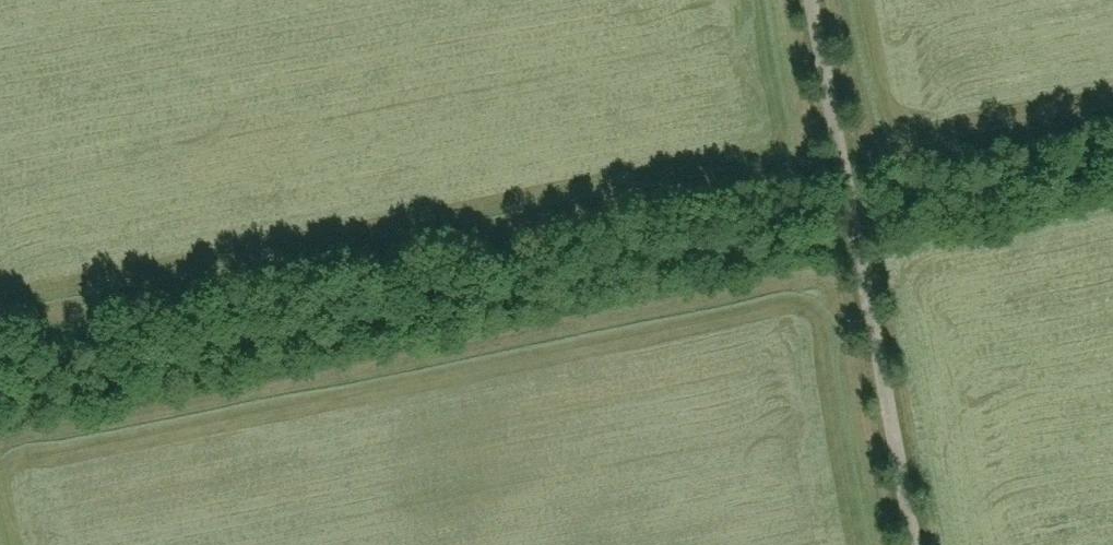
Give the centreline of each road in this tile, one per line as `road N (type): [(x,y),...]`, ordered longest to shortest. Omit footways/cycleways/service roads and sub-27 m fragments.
road 1 (unclassified): [(814,0),(918,544)]

